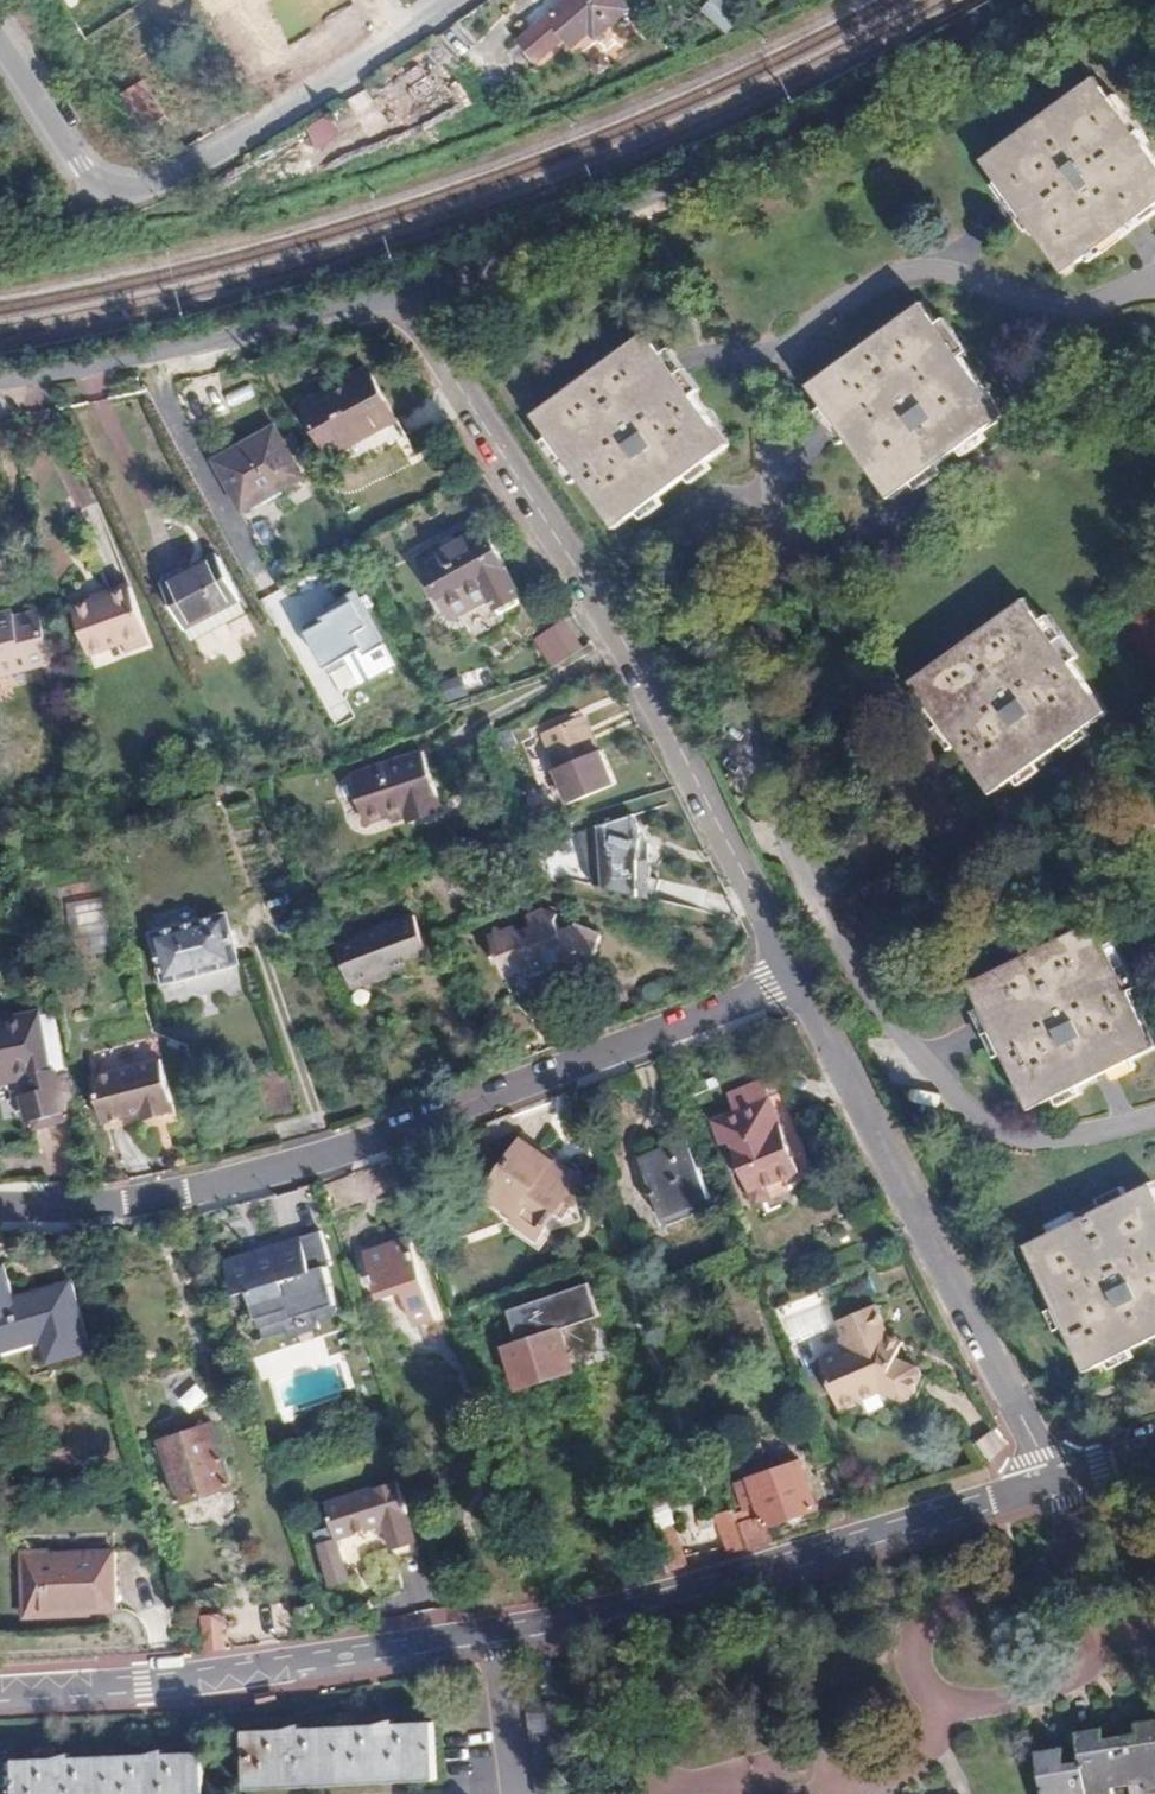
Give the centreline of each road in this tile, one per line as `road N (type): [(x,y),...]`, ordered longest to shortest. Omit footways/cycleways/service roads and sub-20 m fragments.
road 1 (tertiary): [(0,1695),(250,1672),(495,1635),(688,1591),(1058,1484)]
road 2 (residential): [(800,976),(361,1145),(191,1195),(104,1209),(0,1206)]
road 3 (residential): [(410,302),(625,638),(800,976)]
road 4 (residential): [(410,302),(731,173),(1041,0)]
road 5 (residential): [(459,0),(251,148),(109,206),(0,39)]
road 6 (residential): [(800,976),(1058,1484)]
road 7 (residential): [(0,393),(410,302)]
road 8 (residential): [(1058,1484),(1077,1524),(1070,1559),(1048,1579),(933,1615),(917,1637),(923,1683),(942,1705)]
road 9 (residential): [(942,1705),(999,1704),(1078,1679),(1110,1634),(1154,1630)]
road 10 (residential): [(942,1705),(929,1750),(879,1784),(823,1793)]

